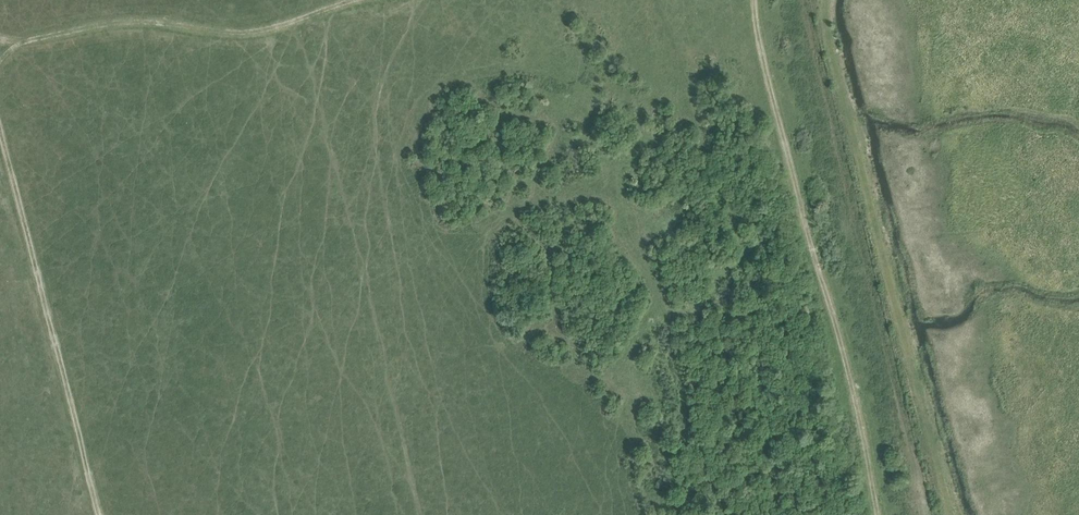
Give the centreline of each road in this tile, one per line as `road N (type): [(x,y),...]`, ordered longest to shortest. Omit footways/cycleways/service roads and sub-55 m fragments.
road 1 (track): [(778,514),(753,322),(651,0)]
road 2 (track): [(763,0),(877,514)]
road 3 (track): [(100,514),(0,126)]
road 4 (track): [(0,48),(118,23),(238,34),(354,0)]

